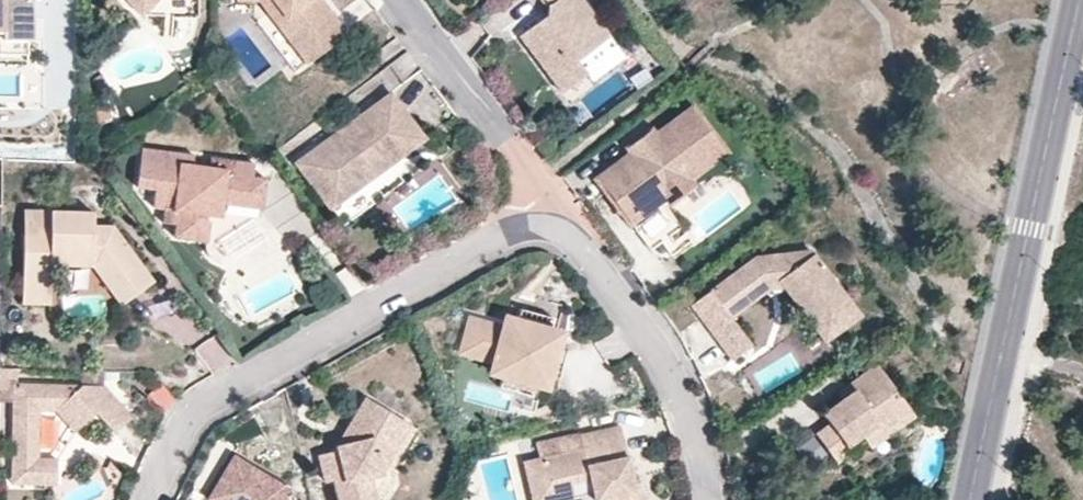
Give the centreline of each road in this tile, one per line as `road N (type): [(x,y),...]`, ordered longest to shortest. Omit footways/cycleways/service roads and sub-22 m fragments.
road 1 (residential): [(557,219),(495,235),(197,408),(149,499)]
road 2 (residential): [(1082,9),(974,499)]
road 3 (residential): [(711,499),(700,433),(654,344),(557,219)]
road 4 (residential): [(557,219),(393,0)]

